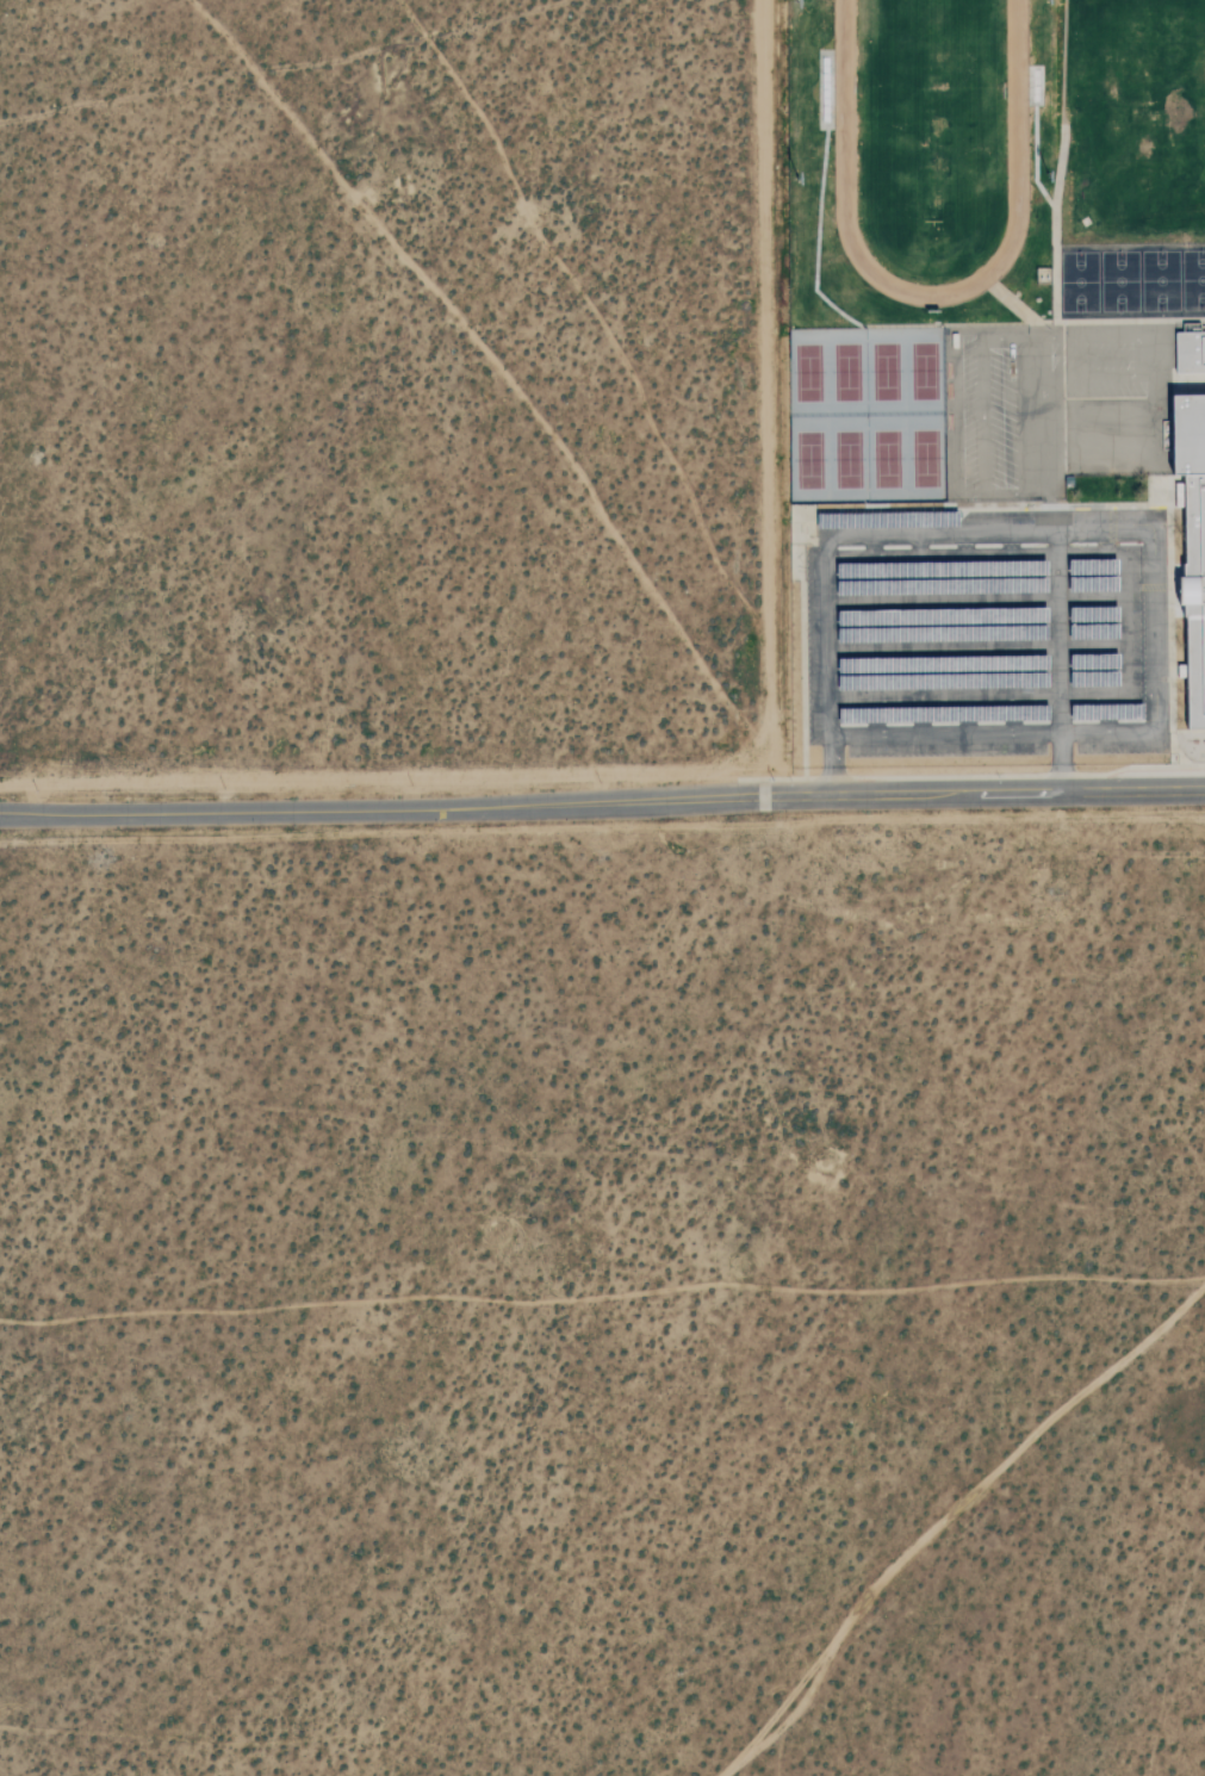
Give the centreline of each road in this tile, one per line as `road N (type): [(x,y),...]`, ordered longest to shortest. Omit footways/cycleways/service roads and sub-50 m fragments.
road 1 (residential): [(0,815),(1204,791)]

